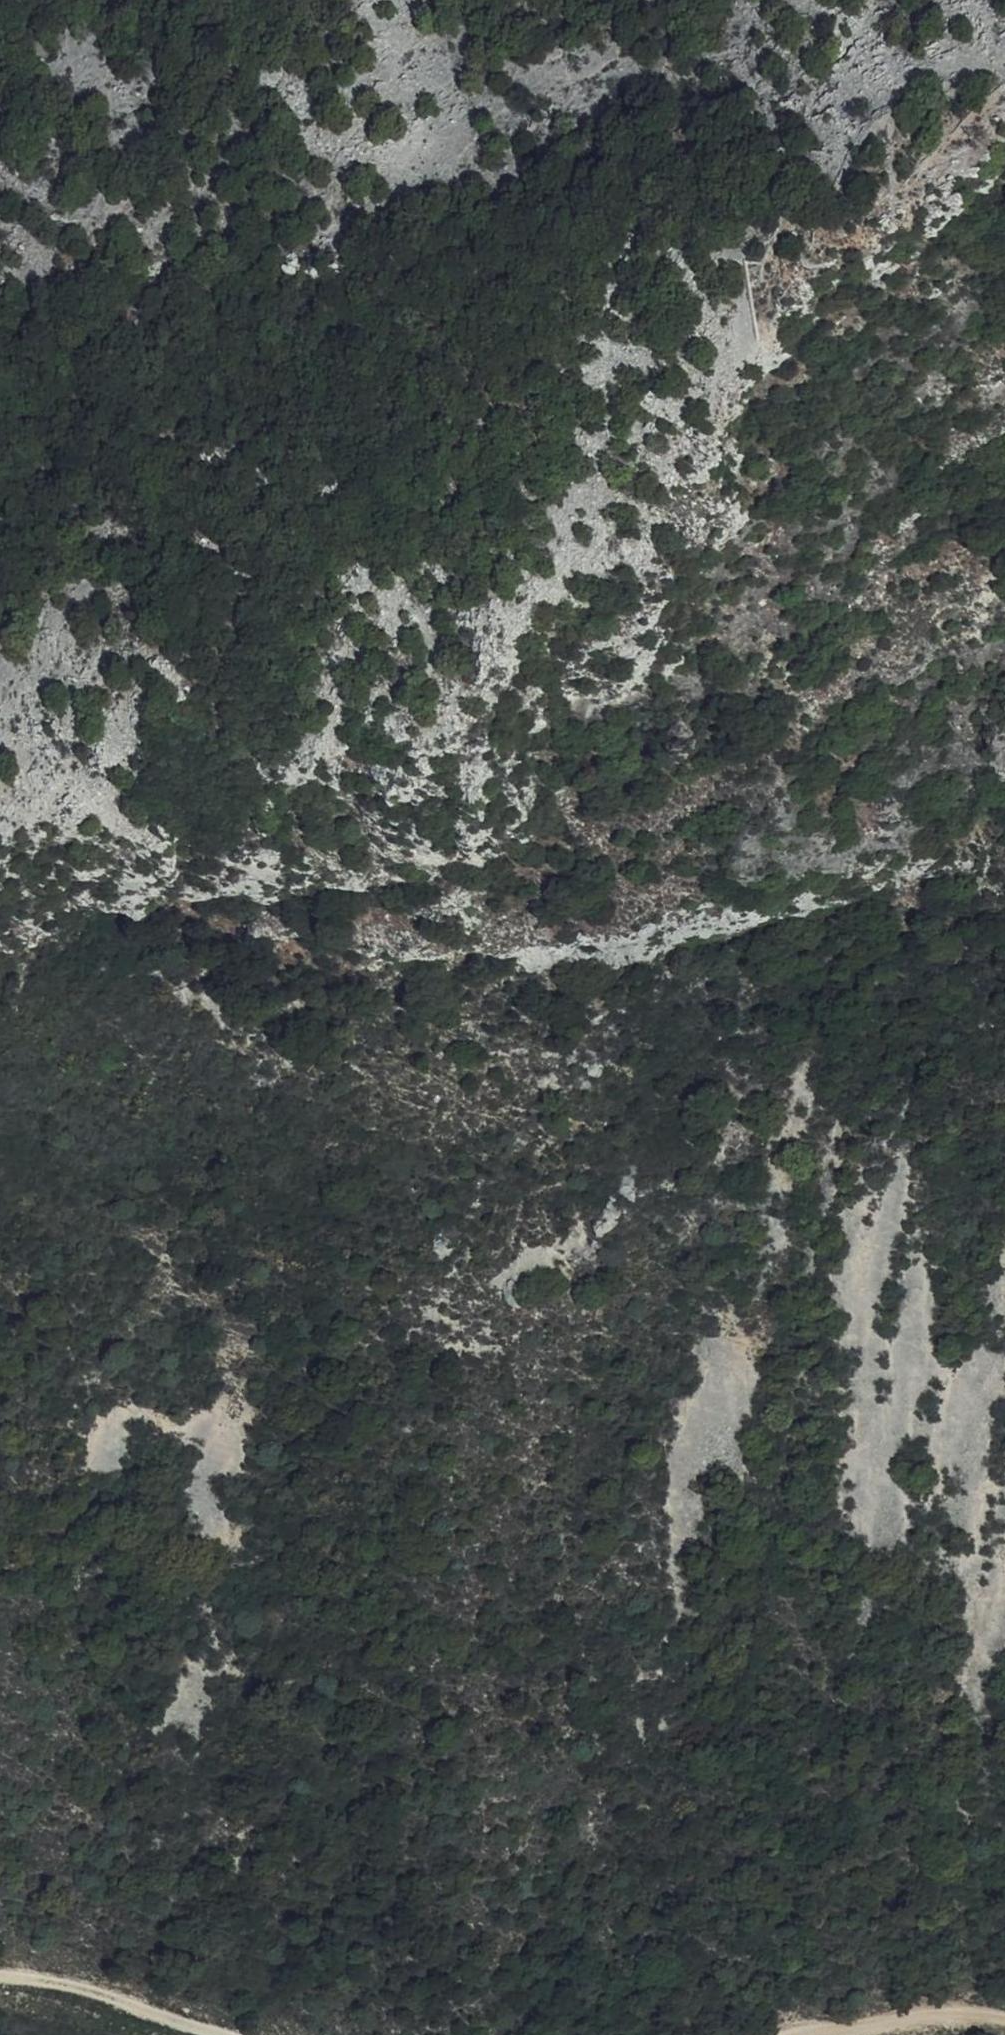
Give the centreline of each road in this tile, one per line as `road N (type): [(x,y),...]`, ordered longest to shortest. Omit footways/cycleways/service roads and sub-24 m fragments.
road 1 (track): [(221,2034),(93,1991),(0,1974)]
road 2 (track): [(1004,2021),(972,2013),(799,2034)]

